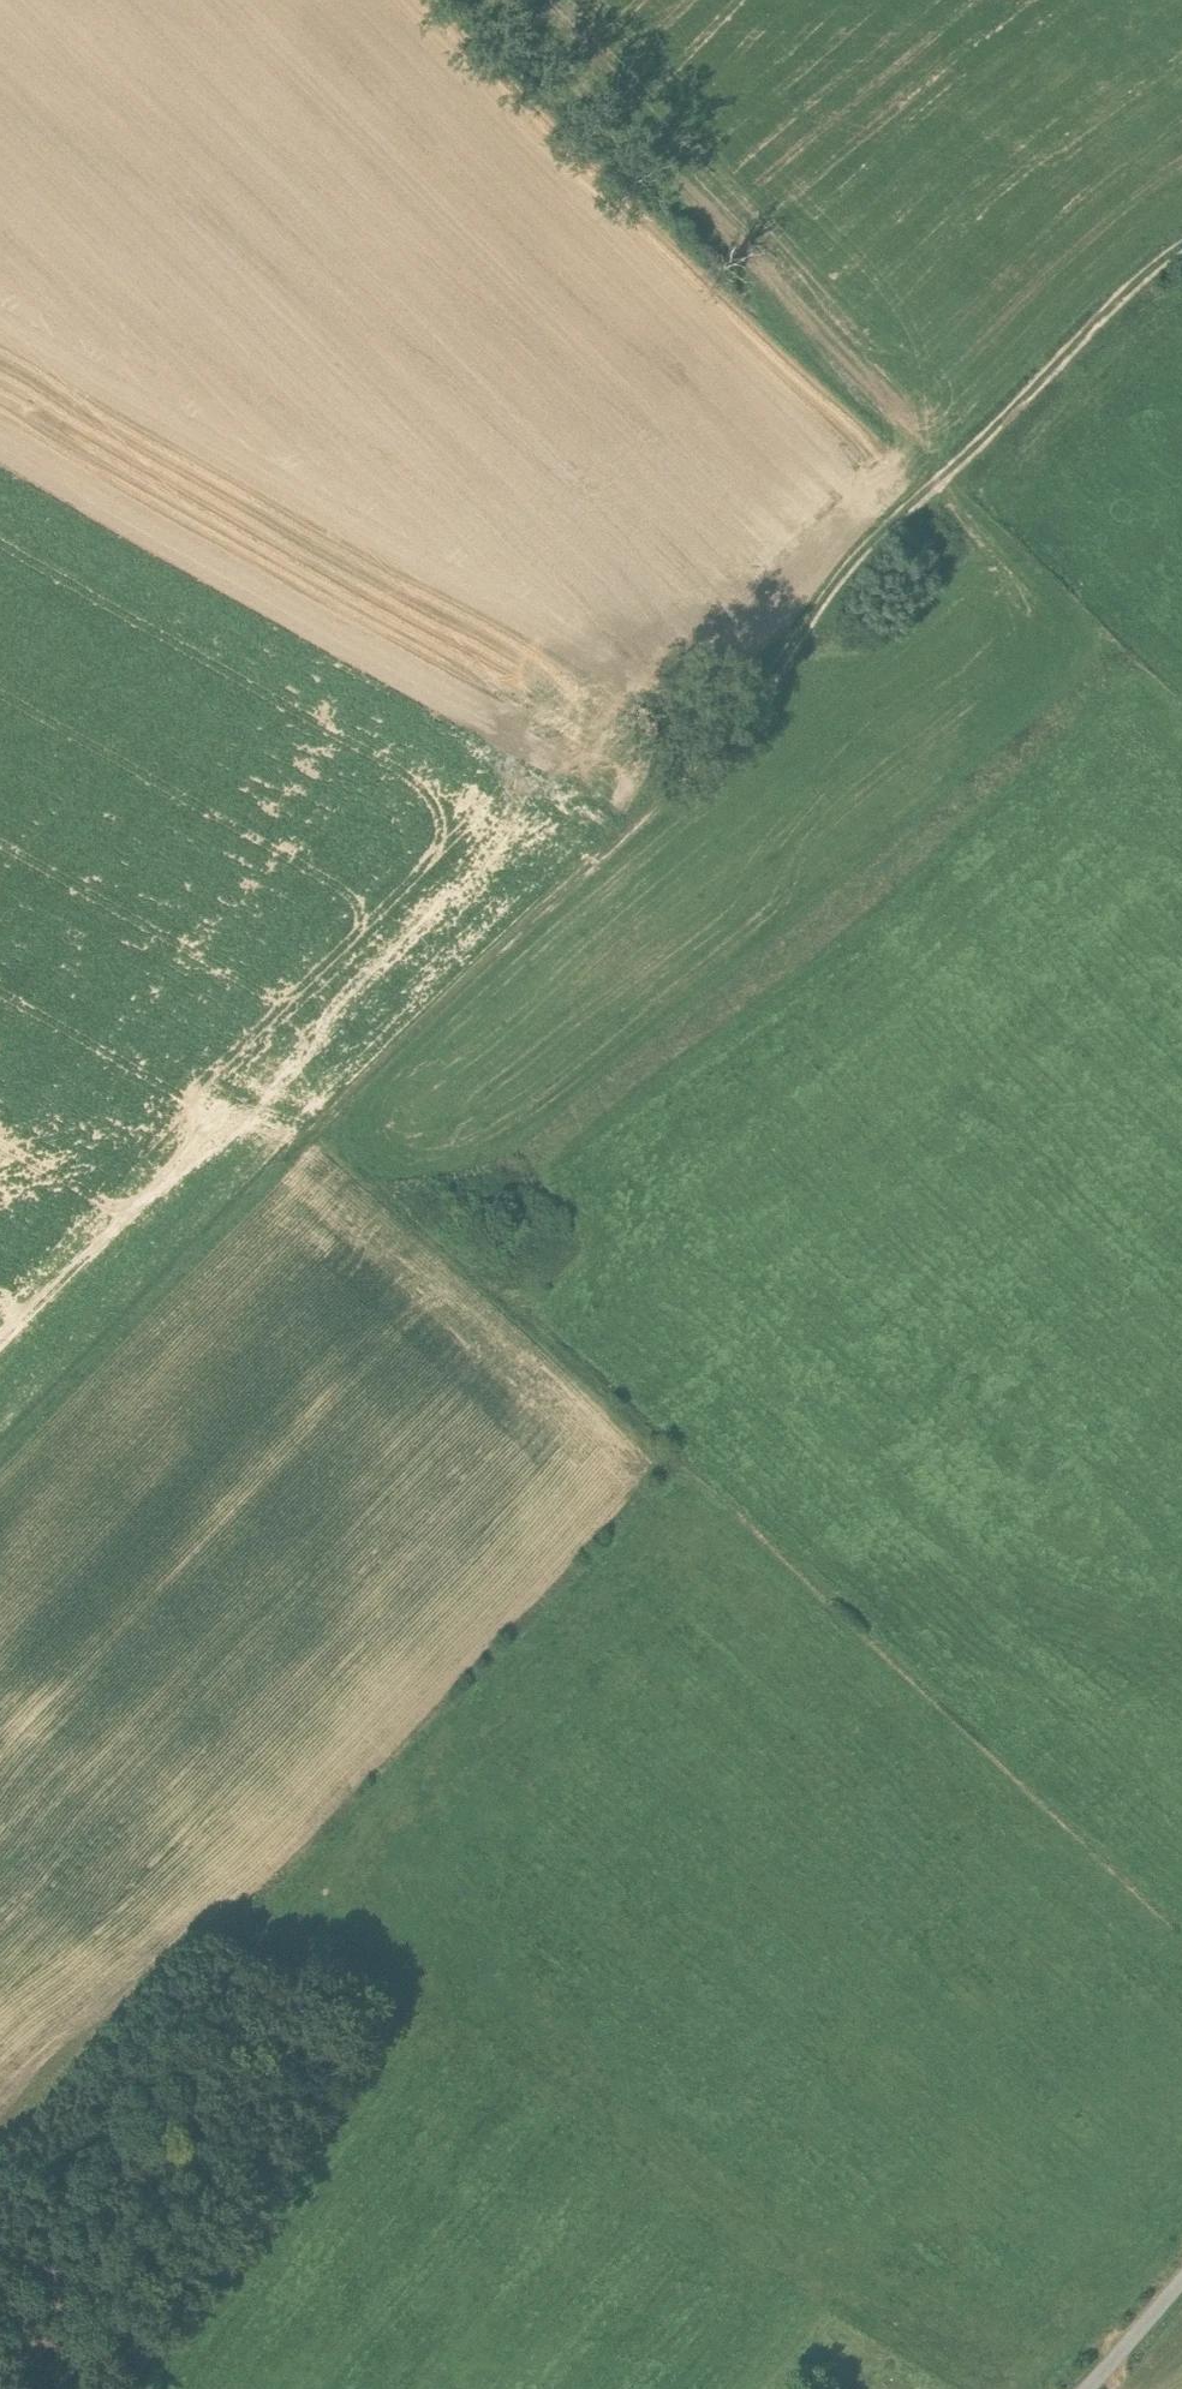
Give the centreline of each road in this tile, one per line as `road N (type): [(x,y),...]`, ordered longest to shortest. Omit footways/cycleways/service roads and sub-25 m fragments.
road 1 (track): [(0,1464),(925,516)]
road 2 (track): [(1181,273),(1040,395),(925,516)]
road 3 (unclassified): [(1181,2294),(1100,2388)]

